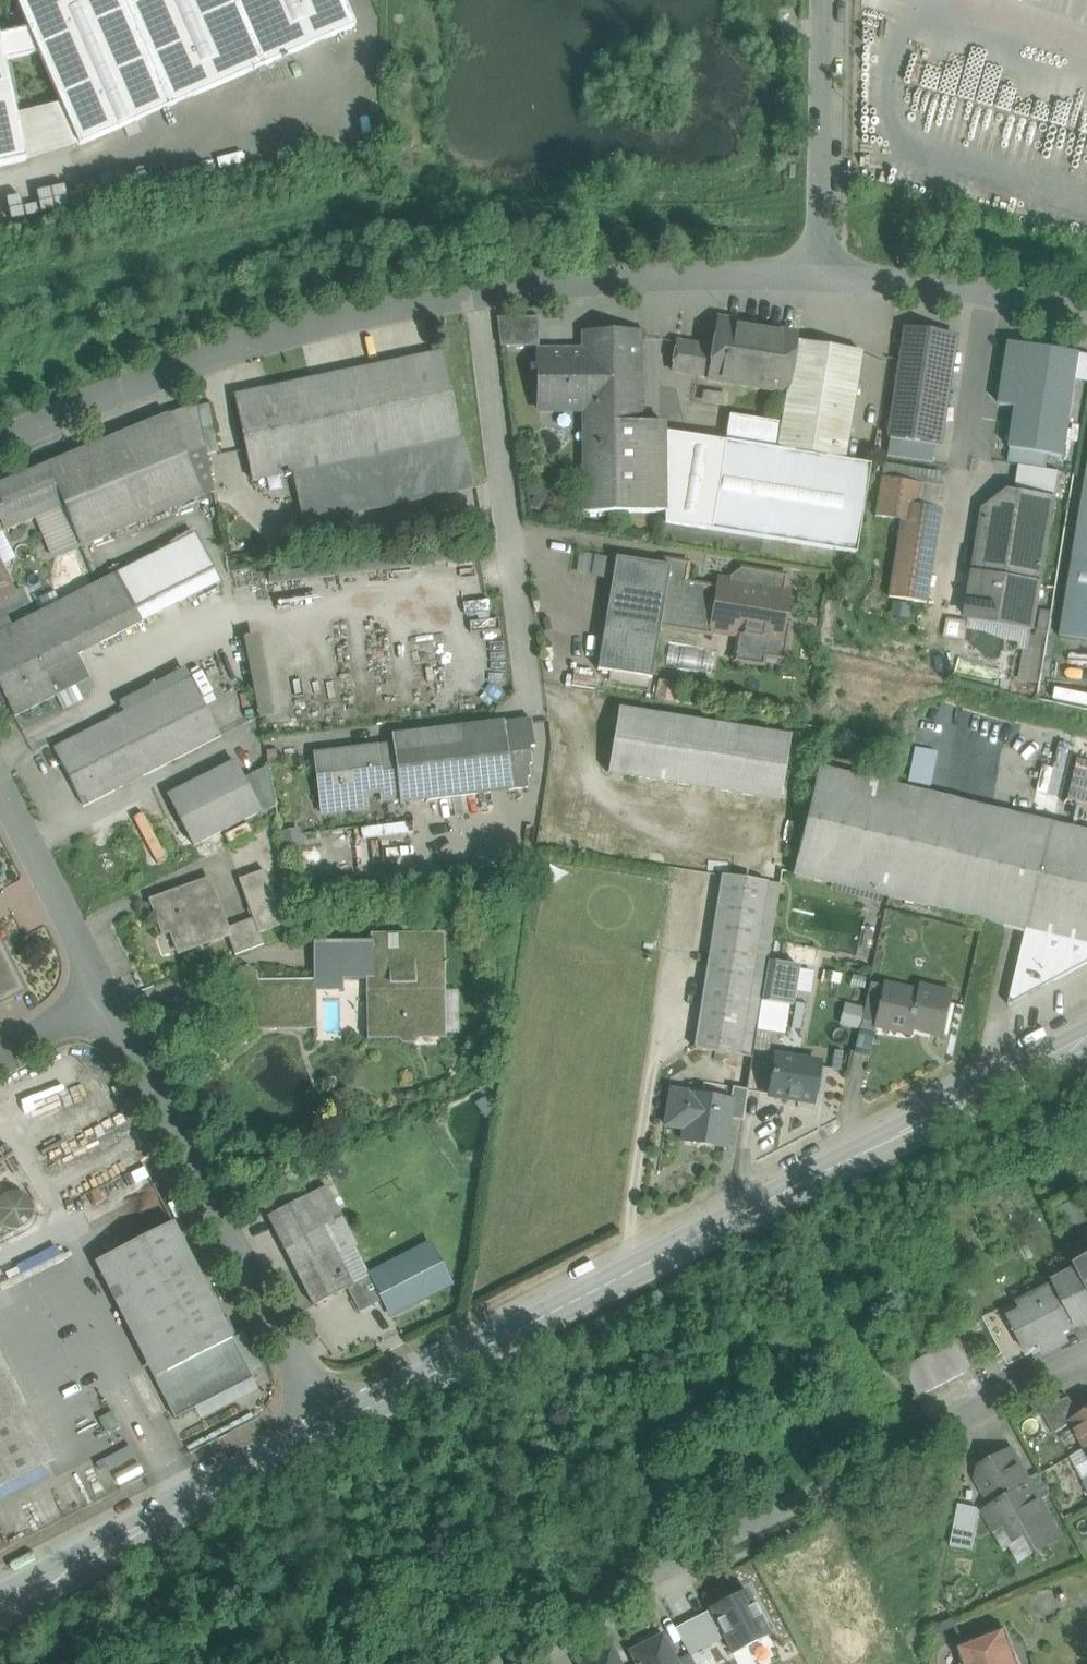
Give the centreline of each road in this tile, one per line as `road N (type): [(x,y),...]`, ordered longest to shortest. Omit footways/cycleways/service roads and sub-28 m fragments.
road 1 (unclassified): [(1086,1038),(327,1430)]
road 2 (unclassified): [(0,440),(183,367),(396,307),(637,279),(818,275)]
road 3 (residential): [(500,1663),(1086,1362)]
road 4 (unclassified): [(109,999),(327,1430)]
road 5 (unclassified): [(327,1430),(0,1598)]
road 6 (unclassified): [(818,275),(822,0)]
road 7 (unclassified): [(818,275),(989,291),(1086,314)]
road 8 (unclassified): [(0,782),(109,999)]
road 9 (unclassified): [(0,1054),(109,999)]

